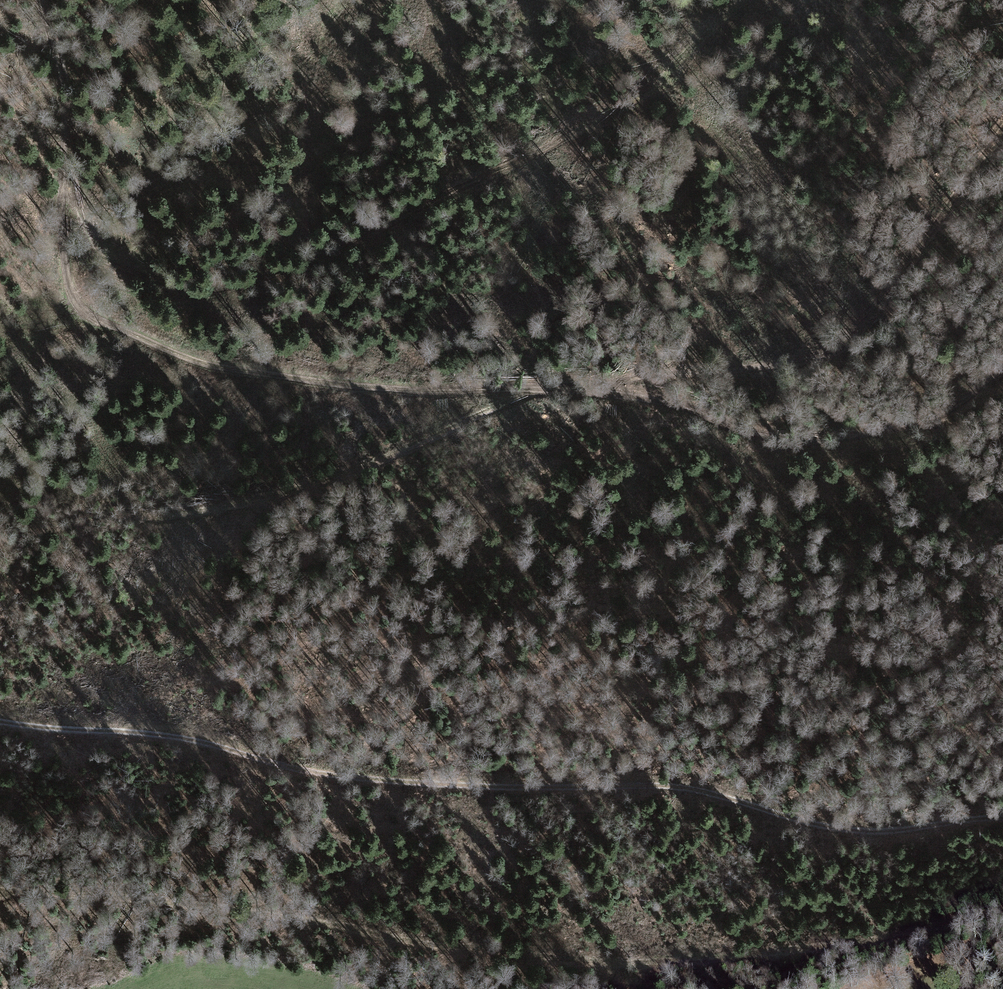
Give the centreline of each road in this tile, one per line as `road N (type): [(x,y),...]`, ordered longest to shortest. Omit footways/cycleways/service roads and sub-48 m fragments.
road 1 (track): [(1002,377),(926,432),(844,449),(763,439),(648,390),(542,384),(422,392),(277,378),(184,358),(81,307),(70,281),(62,78),(39,0)]
road 2 (track): [(0,717),(173,730),(273,759),(402,779),(674,782),(836,825),(1002,818)]
road 3 (track): [(0,904),(305,925),(488,964),(684,970),(1002,911)]
road 4 (track): [(0,538),(256,500),(379,461),(542,384)]
road 5 (track): [(601,388),(650,373),(822,353),(876,306),(1002,129)]

